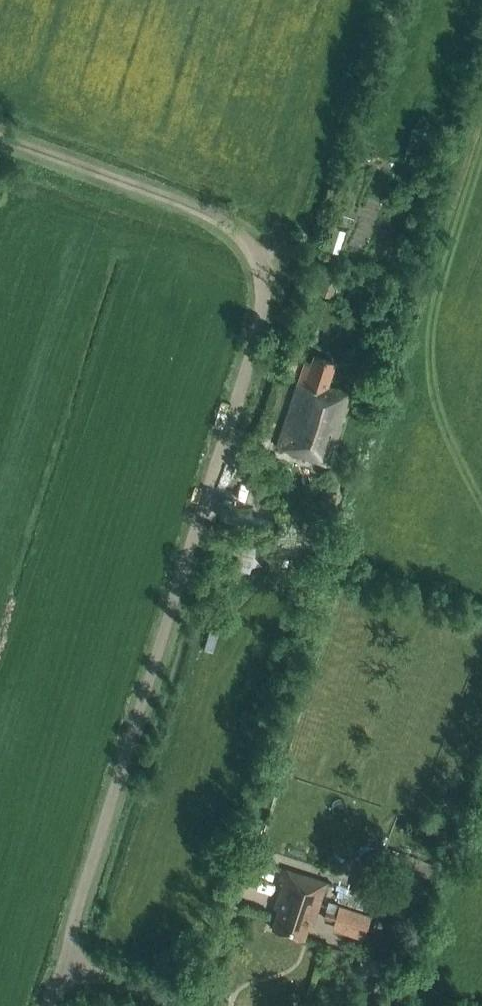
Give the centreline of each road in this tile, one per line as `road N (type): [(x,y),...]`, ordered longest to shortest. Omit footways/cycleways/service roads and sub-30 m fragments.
road 1 (track): [(63,963),(257,328),(264,267),(245,236),(210,216),(0,138)]
road 2 (track): [(185,1005),(63,963)]

